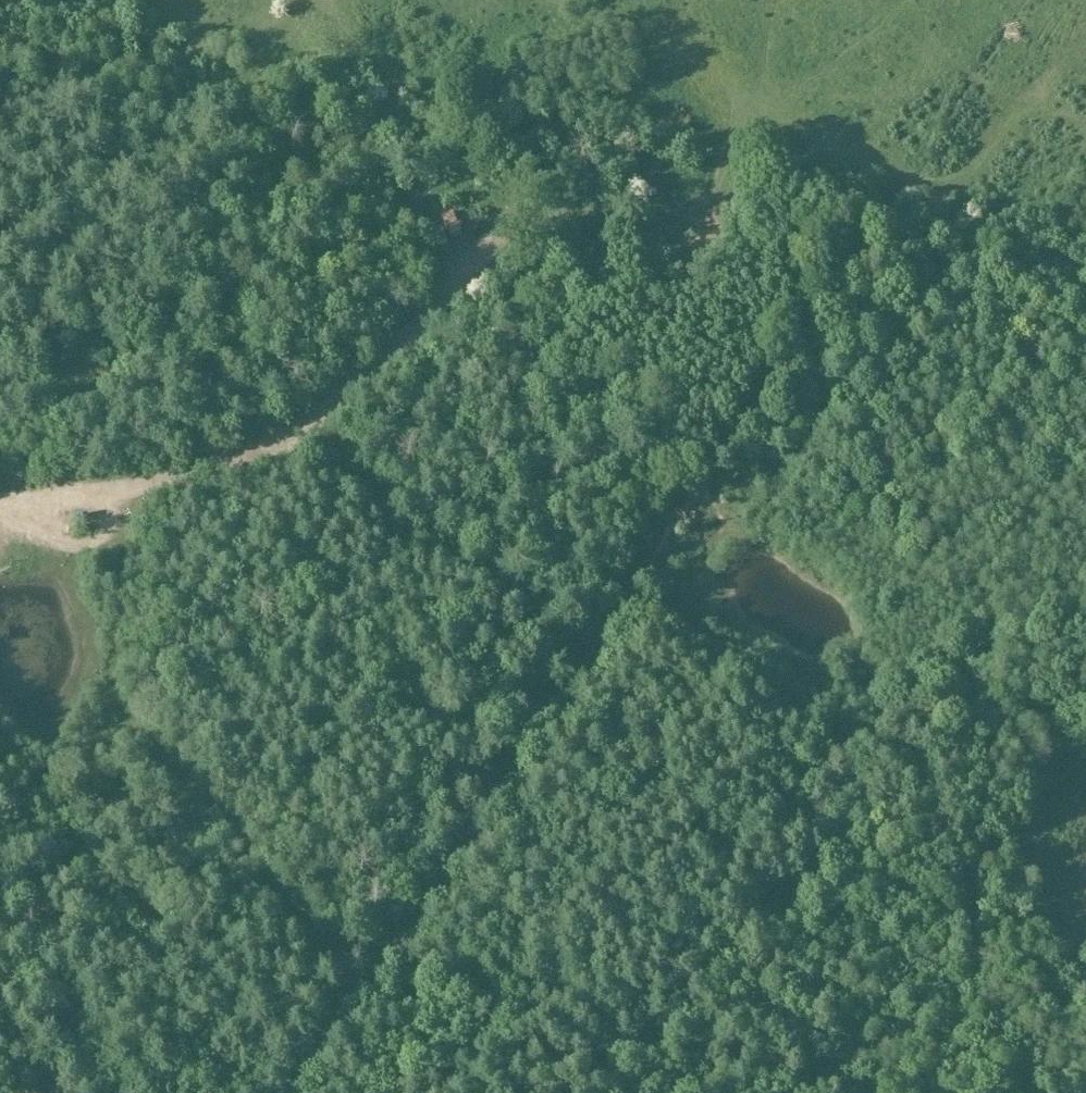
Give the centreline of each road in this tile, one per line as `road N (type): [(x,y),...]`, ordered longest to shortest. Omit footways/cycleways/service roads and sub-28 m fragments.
road 1 (track): [(0,517),(150,487),(289,435),(338,402),(522,225),(585,210),(697,207),(764,113)]
road 2 (track): [(554,0),(640,27),(764,113),(922,186),(945,185),(969,170),(1085,39)]
road 3 (track): [(382,960),(325,952),(220,814),(127,713),(115,674),(125,591),(117,493)]
road 4 (track): [(755,507),(981,234),(991,202),(983,154)]

